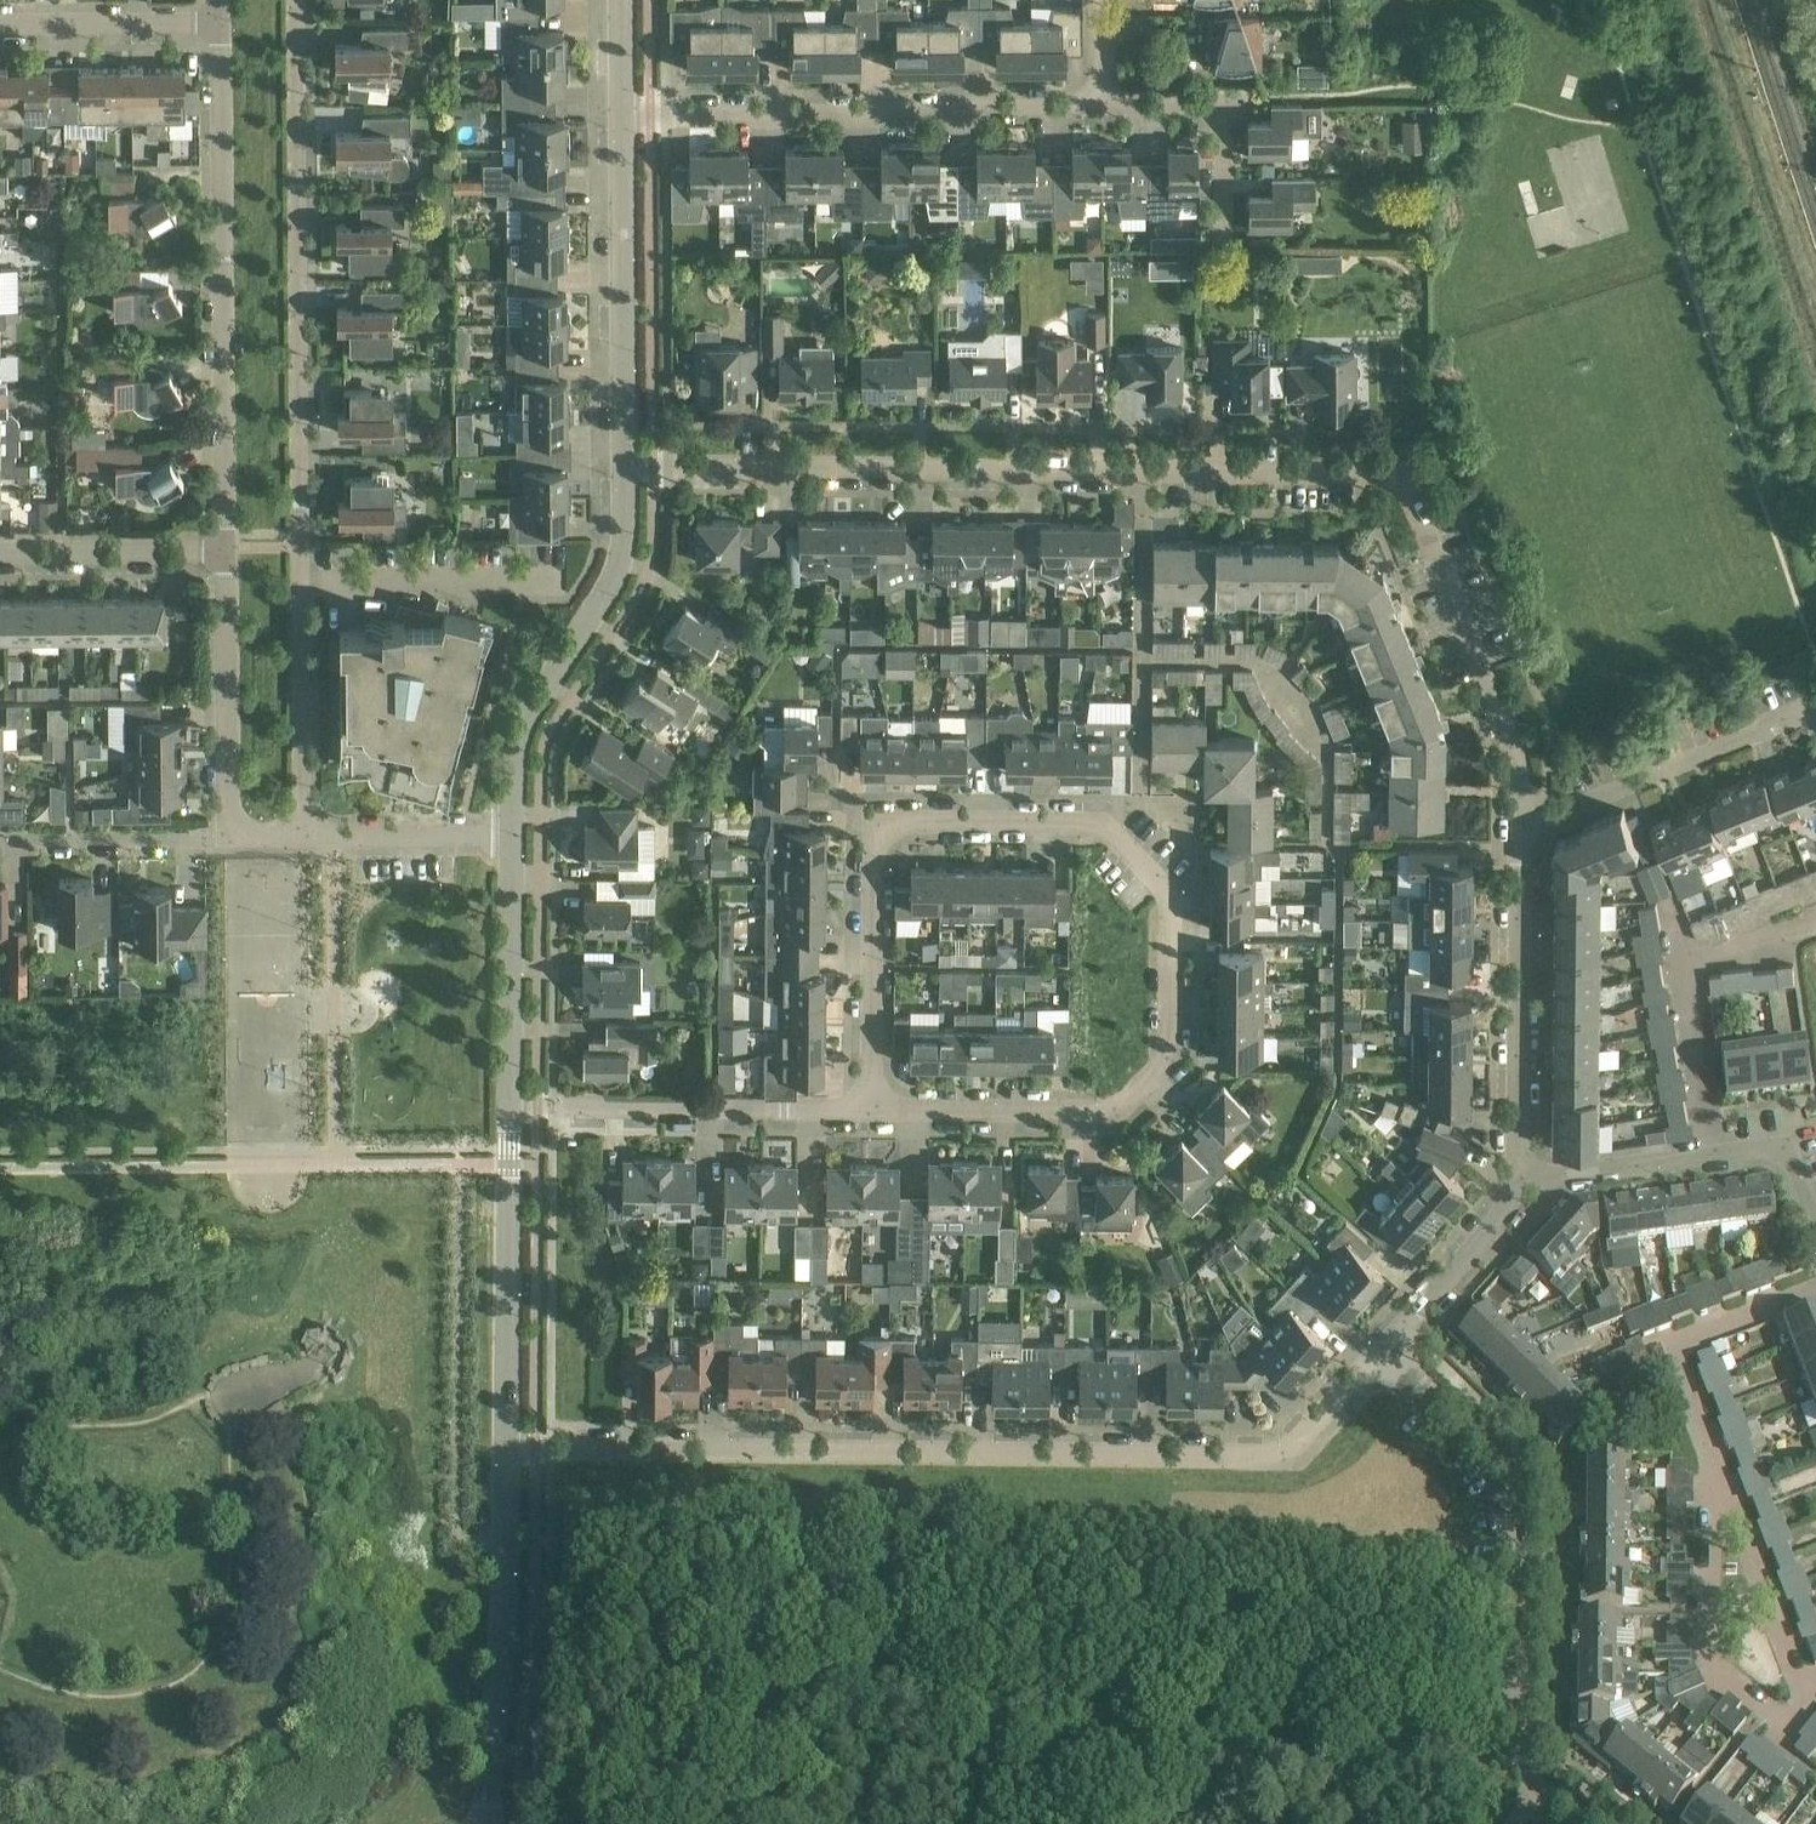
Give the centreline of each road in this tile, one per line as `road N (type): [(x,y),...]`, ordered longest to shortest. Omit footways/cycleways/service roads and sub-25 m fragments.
road 1 (residential): [(624,466),(1407,476),(1522,773),(1522,828)]
road 2 (residential): [(506,1445),(1282,1458),(1385,1347)]
road 3 (residential): [(871,1112),(873,854),(882,832),(906,821),(1086,822),(1108,833),(1167,891),(1170,1049),(1126,1105),(1105,1114)]
road 4 (residential): [(1385,1347),(1515,1490),(1514,1742),(1525,1774),(1575,1823)]
road 5 (residential): [(301,549),(295,0)]
road 6 (residential): [(228,549),(221,22)]
road 7 (residential): [(619,115),(1102,109)]
road 8 (residential): [(1721,1485),(1810,1705),(1781,1722),(1709,1659),(1713,1544)]
road 9 (residential): [(624,466),(625,545),(613,578),(522,727),(514,835)]
road 10 (residential): [(506,1445),(492,1823)]
road 11 (residential): [(871,1112),(509,1108)]
road 12 (residential): [(1522,828),(1518,1180)]
road 13 (residential): [(619,115),(624,466)]
road 14 (residential): [(1518,1180),(1772,1147),(1787,1152),(1815,1222)]
road 15 (residential): [(509,1108),(506,1445)]
road 16 (residential): [(1522,828),(1815,710)]
road 17 (residential): [(1815,1291),(1666,1350),(1721,1485)]
road 18 (residential): [(230,838),(228,549)]
road 19 (residential): [(304,837),(301,549)]
road 20 (residential): [(514,835),(509,1108)]
road 21 (residential): [(1102,109),(1199,108),(1223,120),(1224,248)]
road 22 (residential): [(1105,1114),(871,1112)]
road 23 (residential): [(230,838),(0,841)]
road 24 (residential): [(228,549),(0,554)]
road 25 (residential): [(221,22),(0,23)]
road 26 (residential): [(1518,1180),(1494,1227),(1385,1347)]
road 27 (residential): [(514,835),(304,837)]

